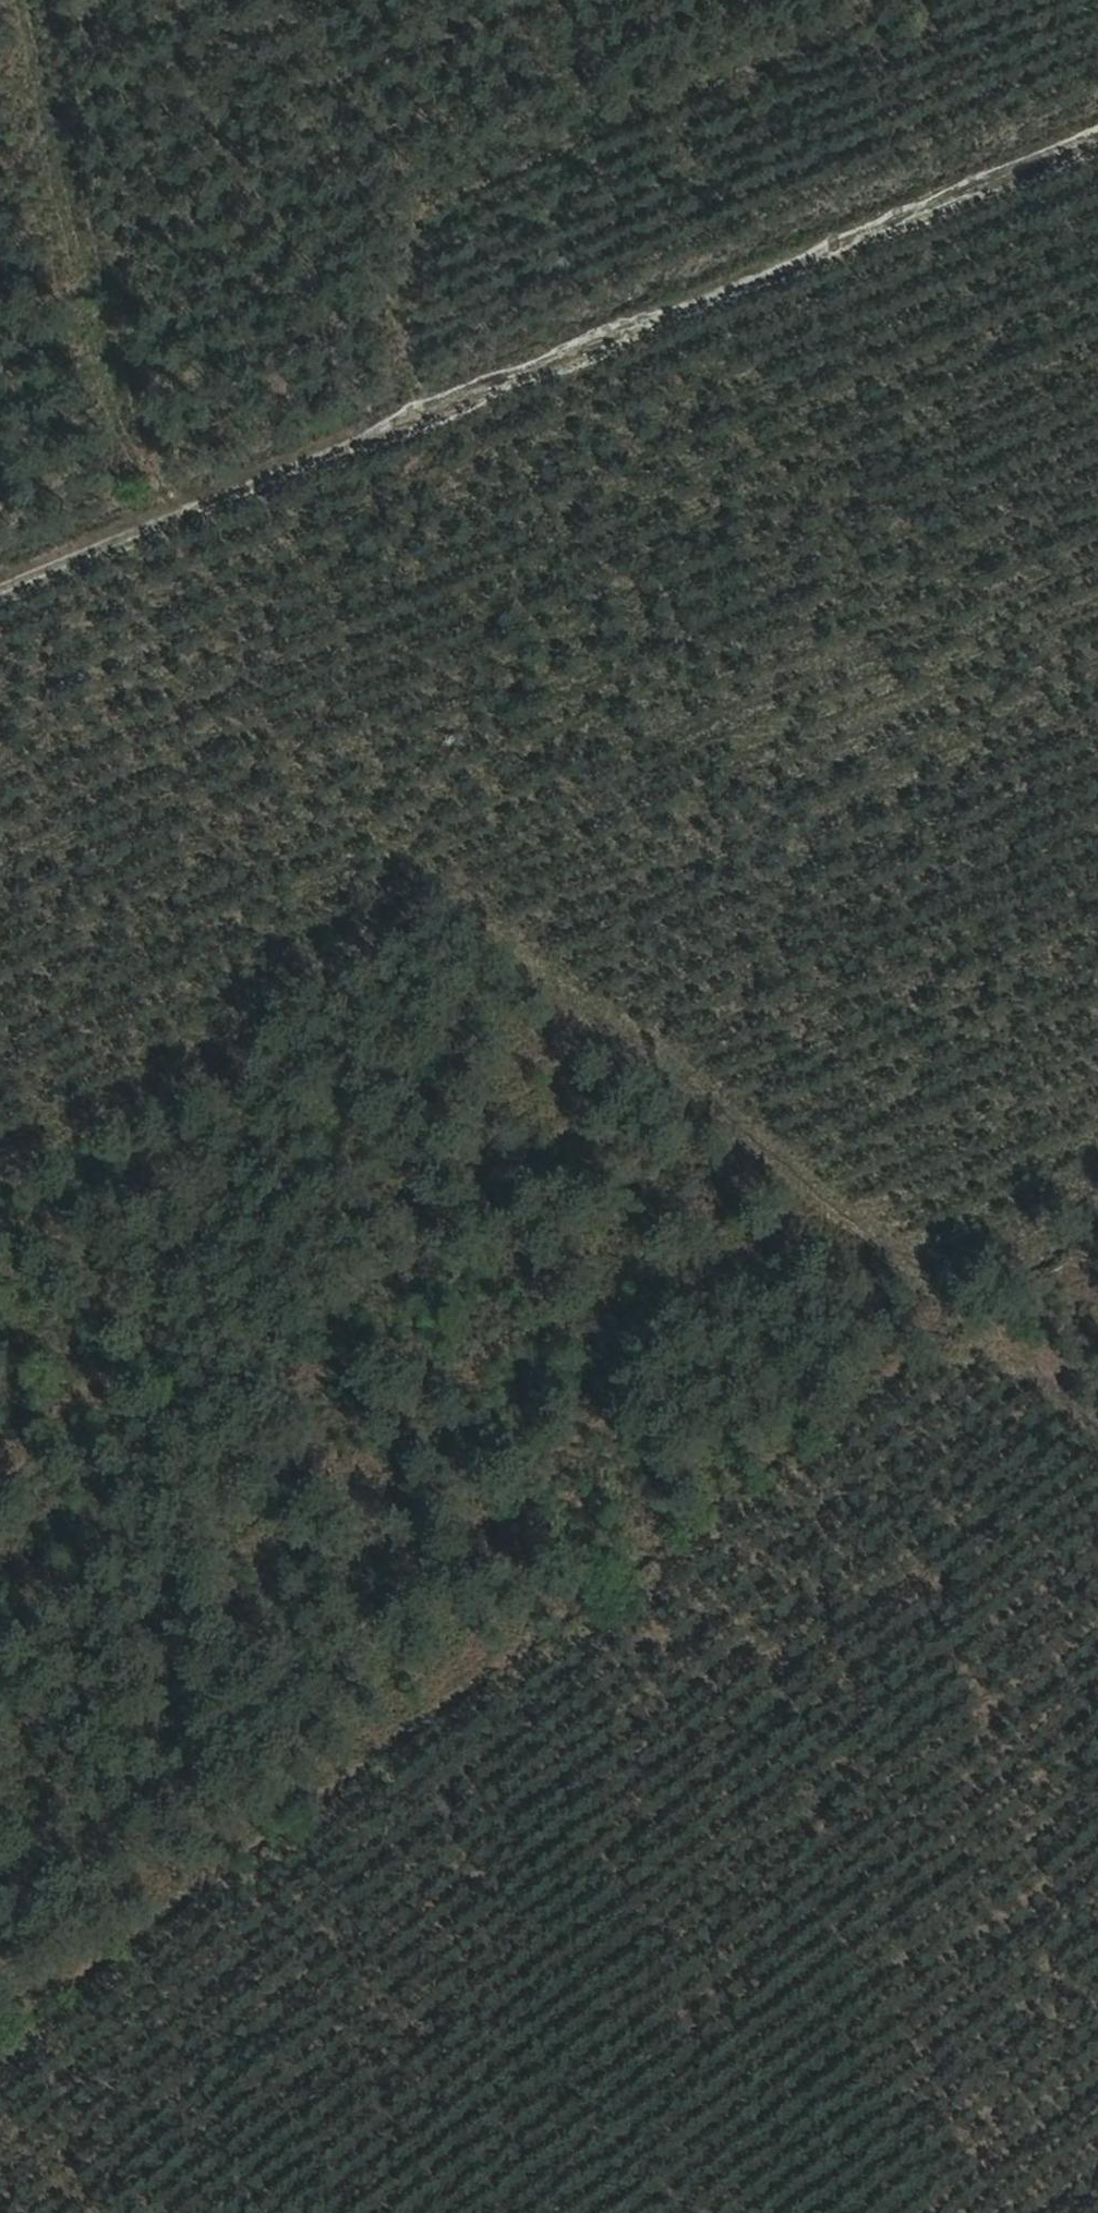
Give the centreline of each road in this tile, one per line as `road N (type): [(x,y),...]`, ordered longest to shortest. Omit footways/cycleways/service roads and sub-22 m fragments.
road 1 (track): [(0,593),(1097,143)]

